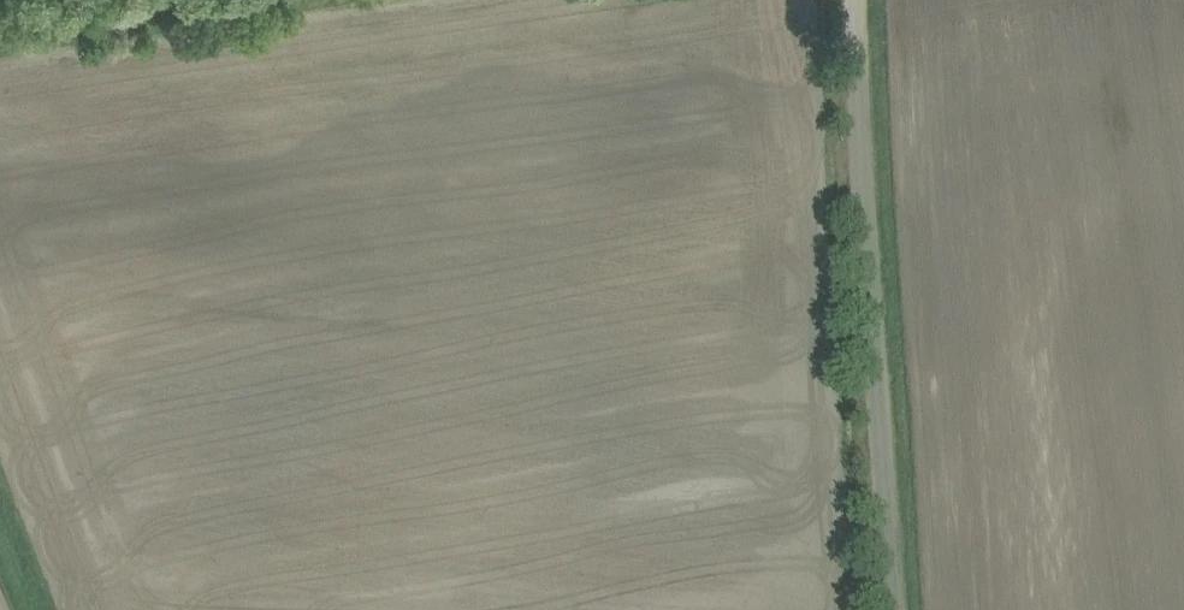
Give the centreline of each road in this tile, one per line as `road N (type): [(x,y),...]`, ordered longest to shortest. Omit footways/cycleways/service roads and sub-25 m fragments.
road 1 (unclassified): [(904,609),(859,0)]
road 2 (track): [(0,23),(176,0)]

